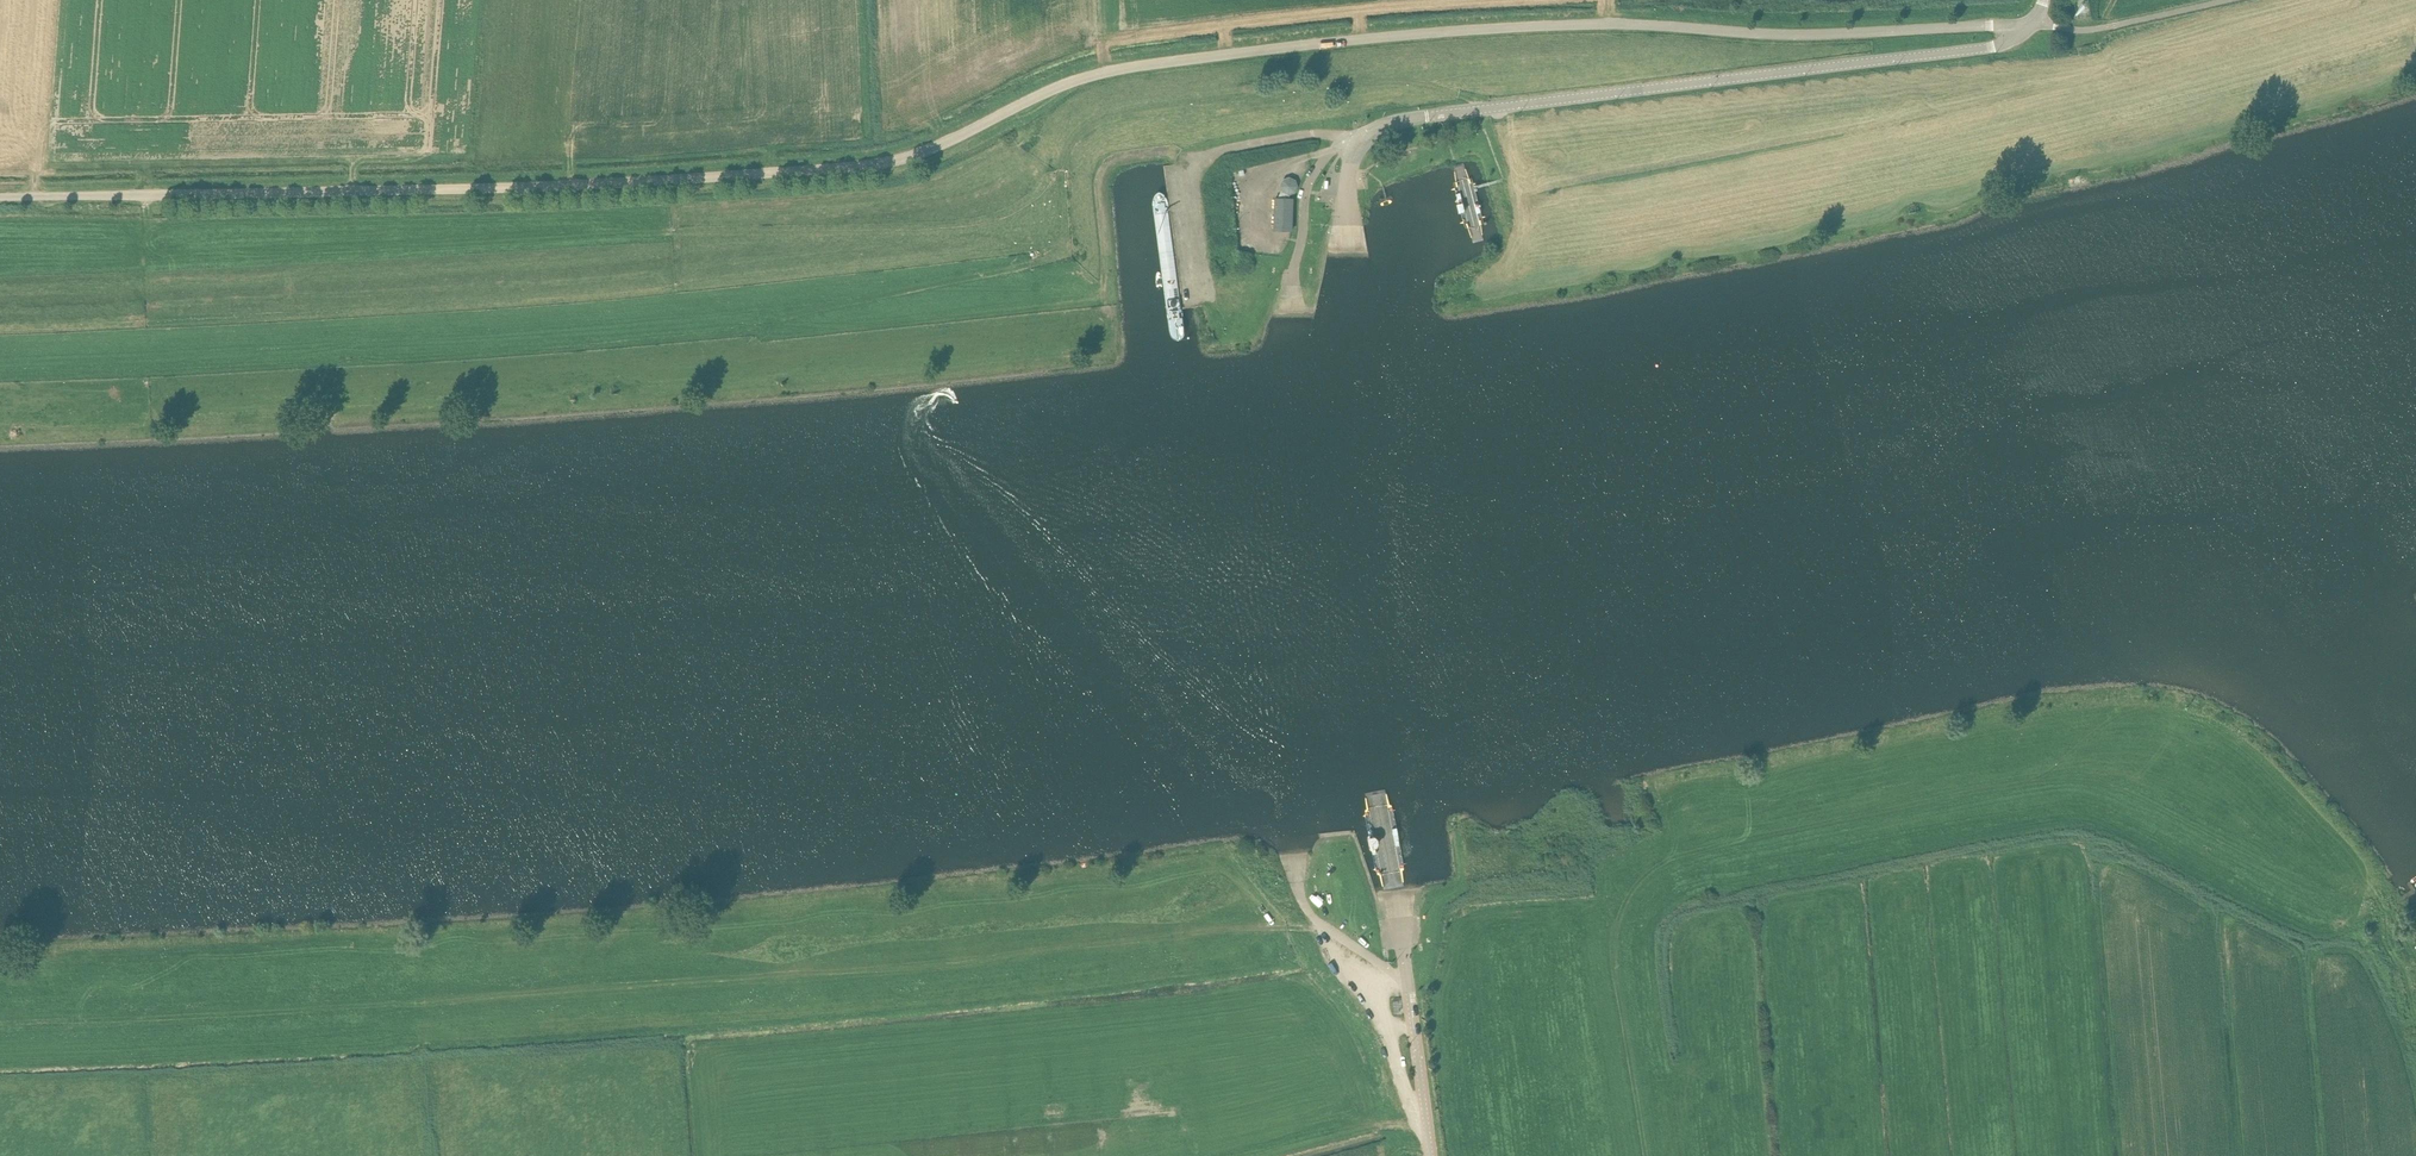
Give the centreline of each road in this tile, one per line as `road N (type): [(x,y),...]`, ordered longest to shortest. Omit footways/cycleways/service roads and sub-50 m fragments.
road 1 (unclassified): [(2031,24),(1803,36),(1564,24),(1250,53),(1092,75),(906,158),(844,168),(552,186),(0,197)]
road 2 (tertiary): [(1356,144),(1420,118),(1987,48),(2031,24)]
road 3 (unclassified): [(1199,304),(1185,179),(1195,162),(1326,133),(1341,137)]
road 4 (tertiary): [(1431,1155),(1405,972)]
road 5 (unclassified): [(1294,306),(1305,194),(1341,137)]
road 6 (unclassified): [(1405,972),(1320,923),(1305,907),(1294,866)]

